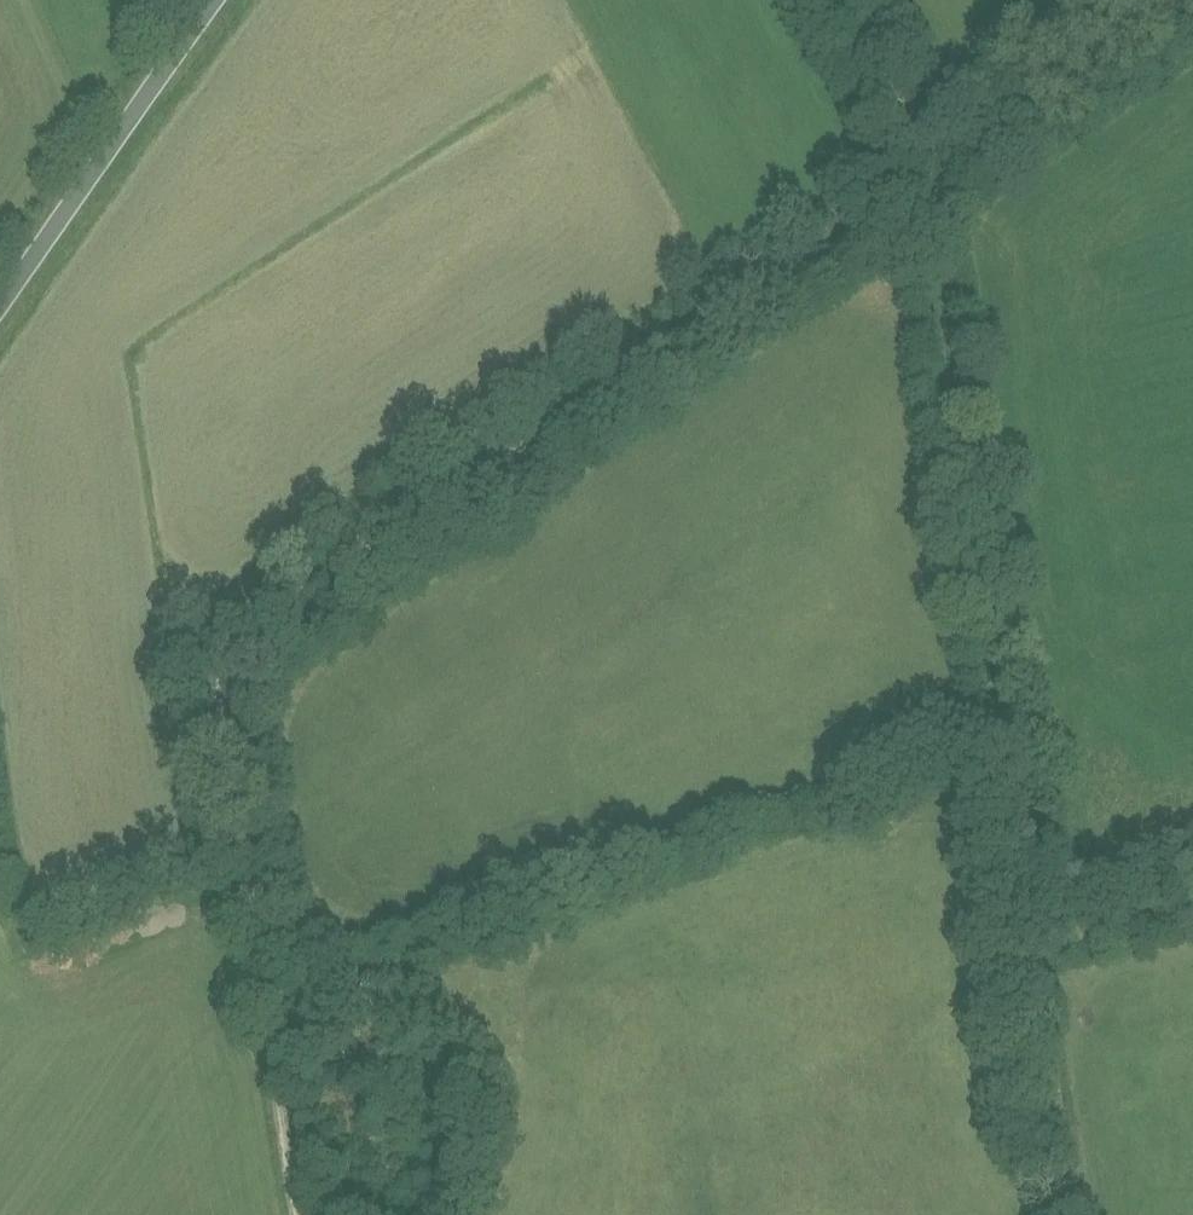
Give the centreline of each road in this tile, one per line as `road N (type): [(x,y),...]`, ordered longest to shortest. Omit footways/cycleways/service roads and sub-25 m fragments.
road 1 (track): [(918,182),(224,652),(220,679),(302,1214)]
road 2 (unclassified): [(0,313),(217,0)]
road 3 (track): [(918,182),(1192,0)]
road 4 (track): [(835,0),(899,120),(918,182)]

